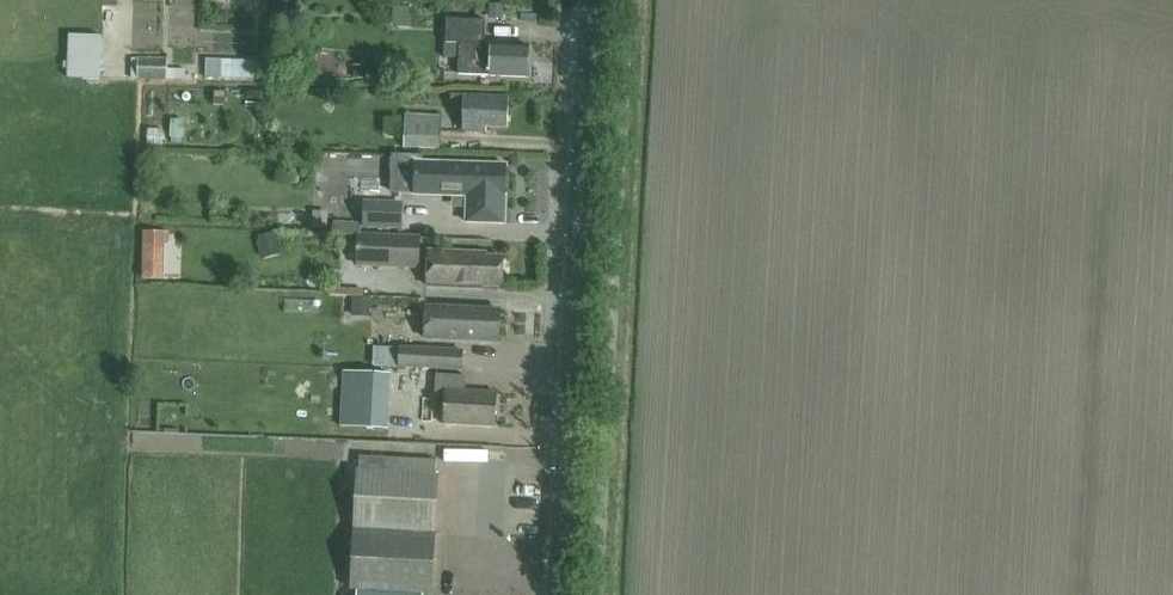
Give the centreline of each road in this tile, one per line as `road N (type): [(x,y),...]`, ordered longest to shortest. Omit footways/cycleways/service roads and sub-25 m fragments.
road 1 (tertiary): [(560,594),(593,0)]

